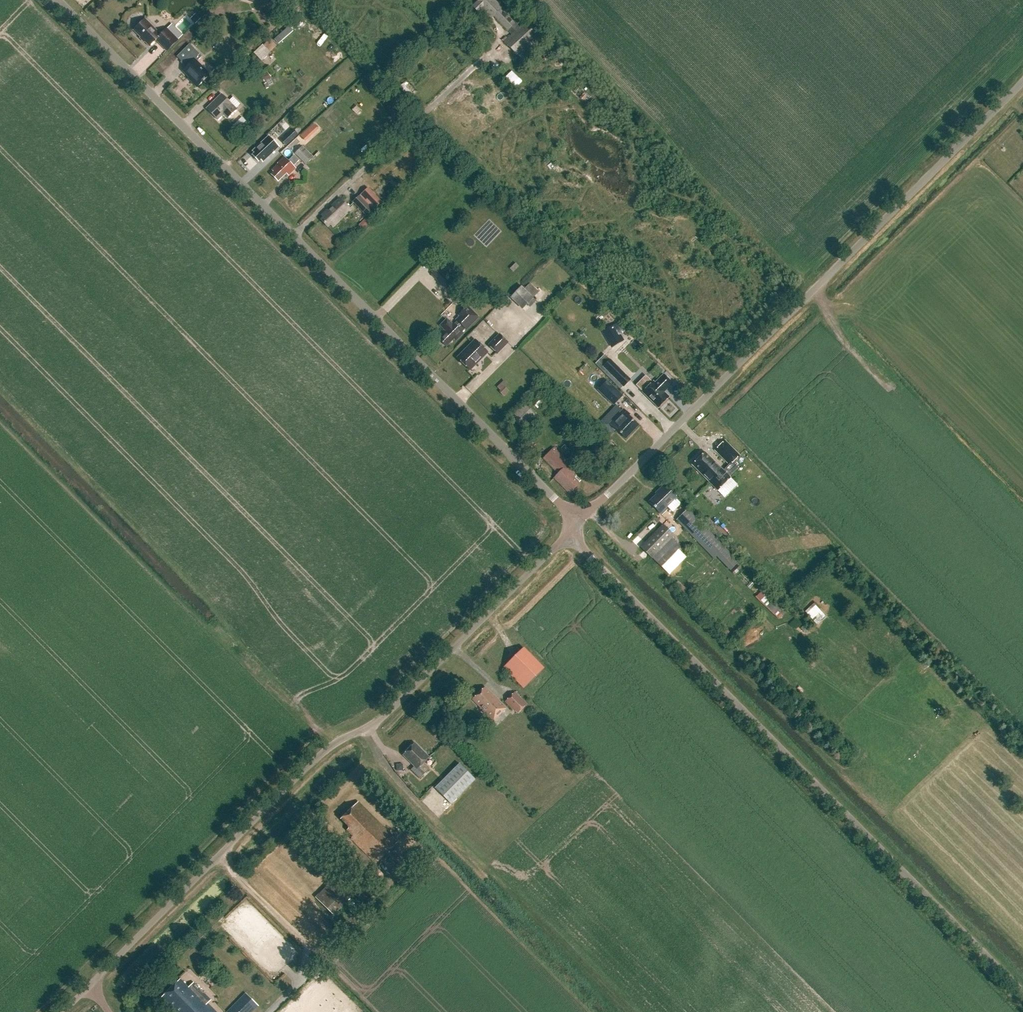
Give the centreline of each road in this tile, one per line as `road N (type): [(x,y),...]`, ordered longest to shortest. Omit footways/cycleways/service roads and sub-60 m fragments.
road 1 (residential): [(571,531),(560,505),(58,0)]
road 2 (unclassified): [(61,1011),(315,756),(376,725),(571,531)]
road 3 (unclassified): [(1022,994),(571,531)]
road 4 (unclassified): [(571,531),(1022,84)]

